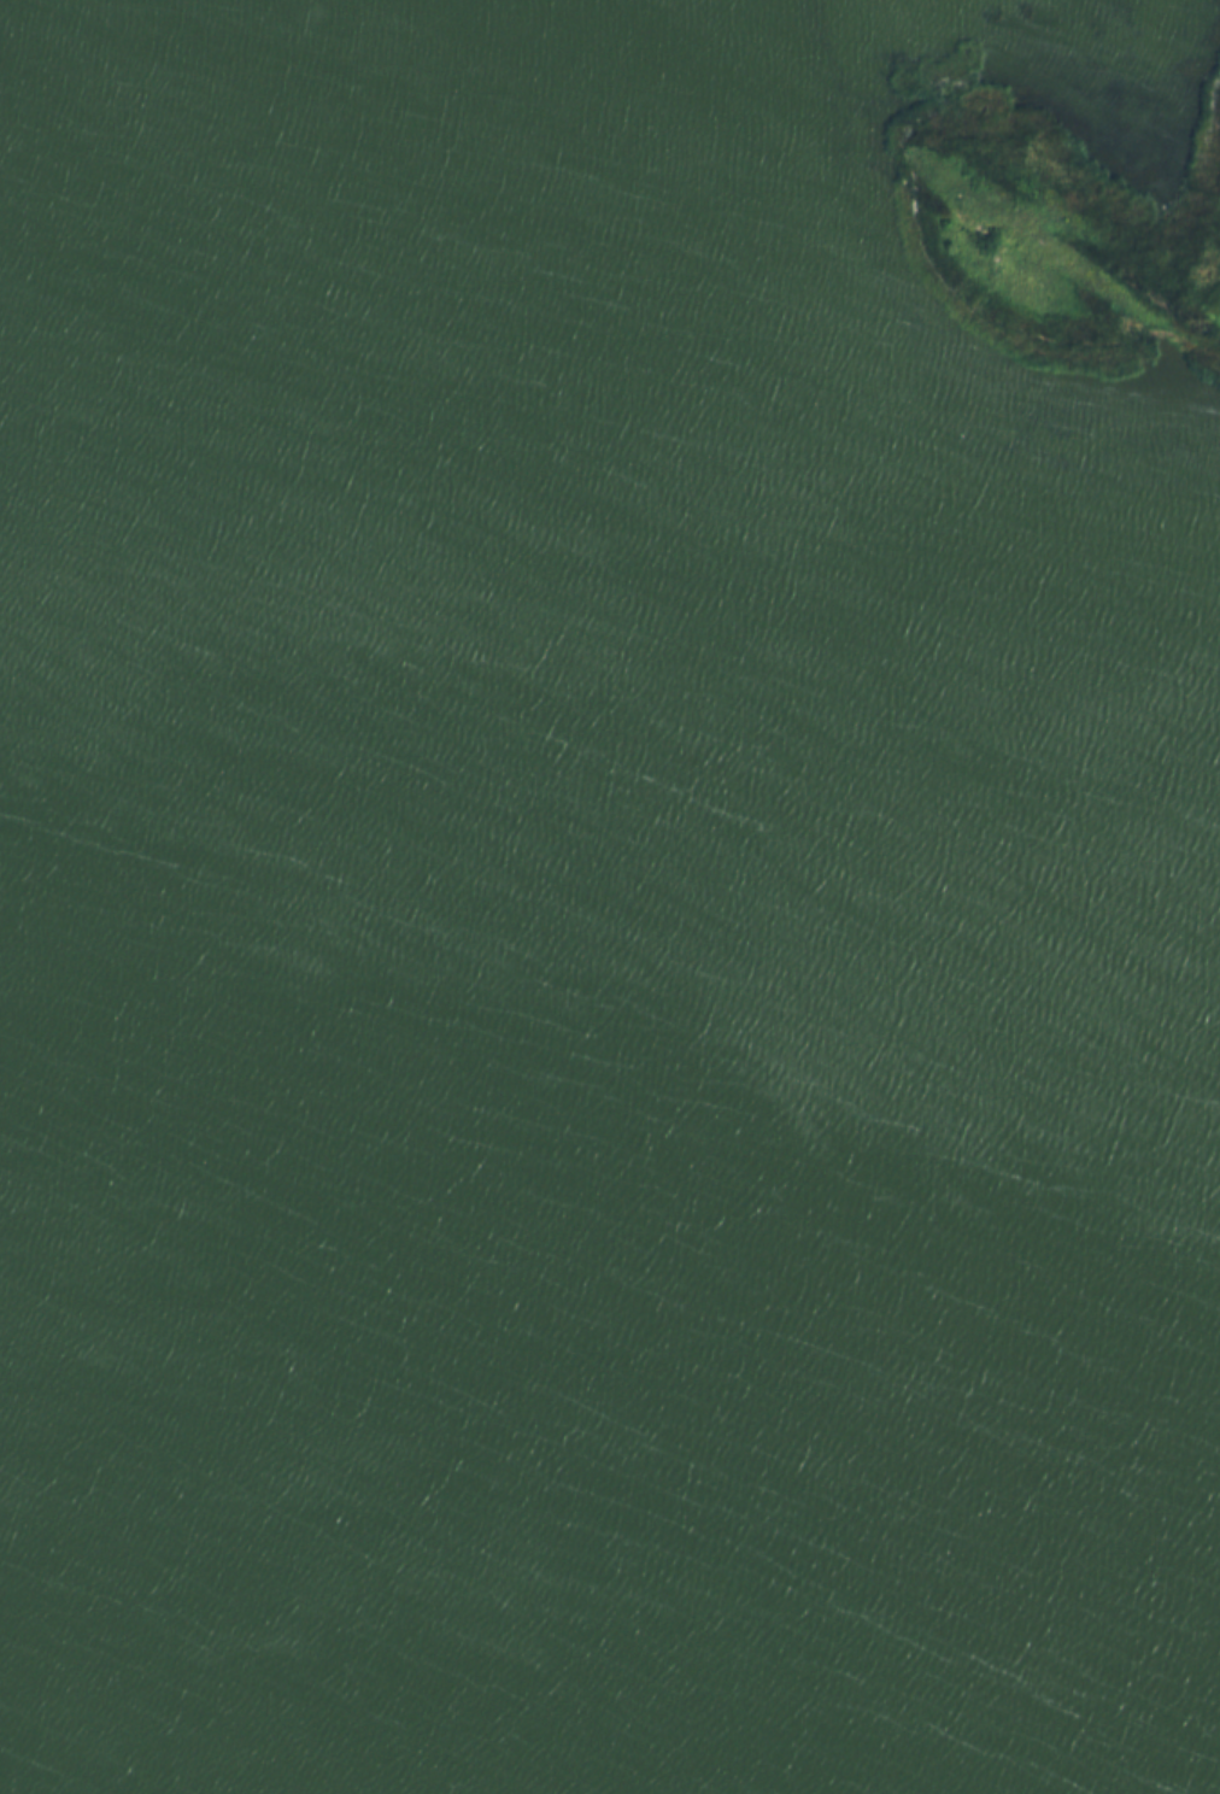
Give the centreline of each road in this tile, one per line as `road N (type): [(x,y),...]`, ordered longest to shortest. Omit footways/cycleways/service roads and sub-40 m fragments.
road 1 (track): [(1219,357),(907,150),(831,71),(810,0)]

